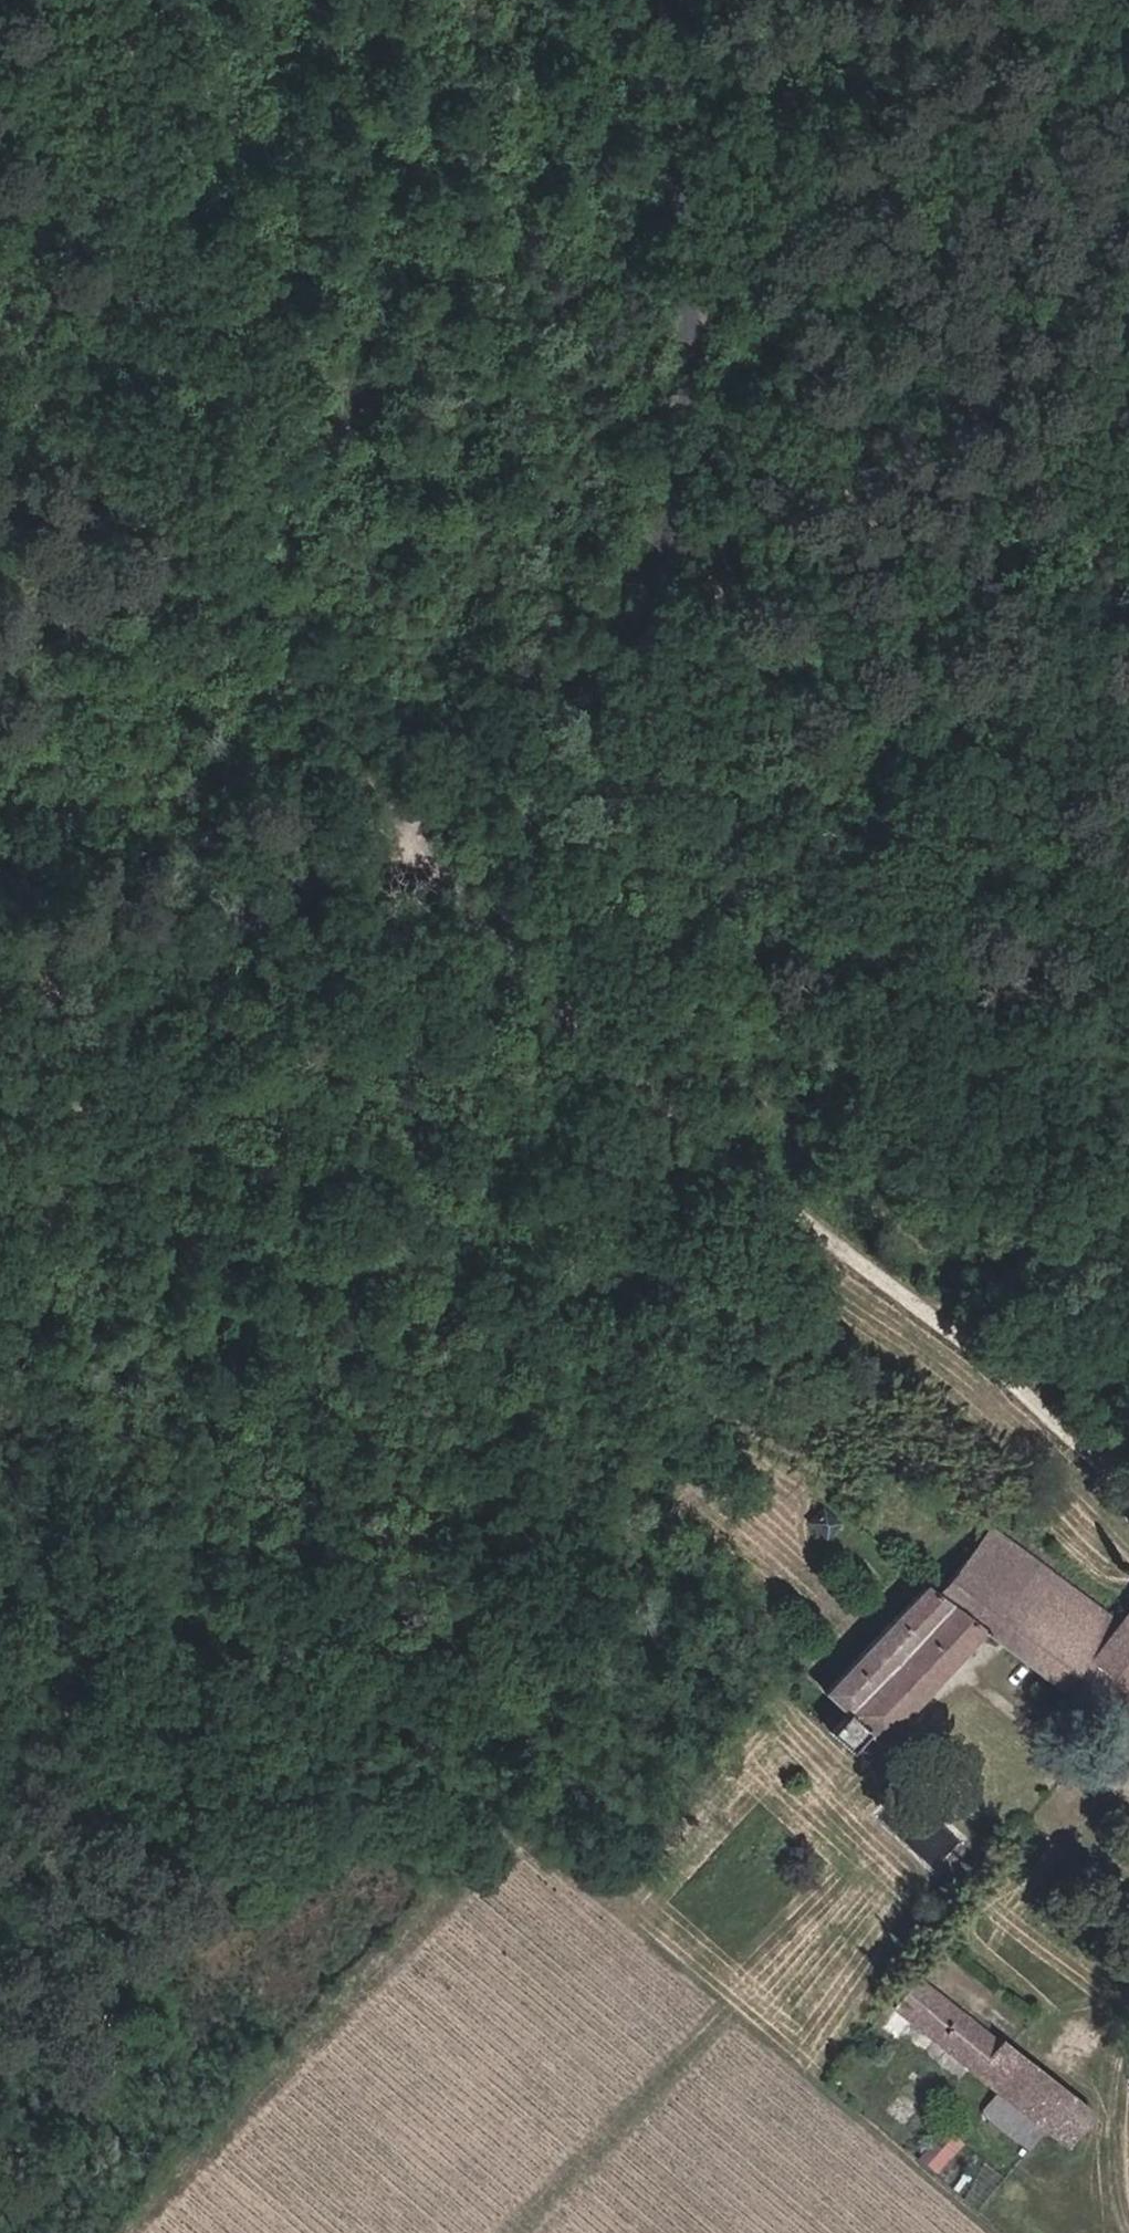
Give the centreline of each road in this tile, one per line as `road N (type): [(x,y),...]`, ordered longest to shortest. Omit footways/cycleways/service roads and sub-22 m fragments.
road 1 (unclassified): [(0,1100),(432,802),(584,669),(657,527),(678,404),(676,265),(629,0)]

